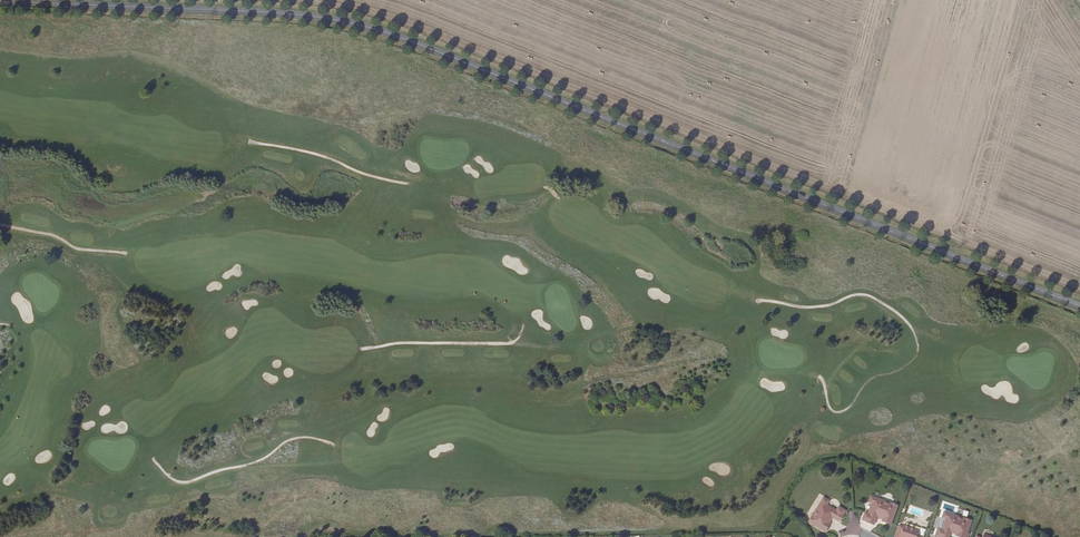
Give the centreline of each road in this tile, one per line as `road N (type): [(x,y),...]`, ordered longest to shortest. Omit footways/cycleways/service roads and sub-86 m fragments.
road 1 (secondary): [(1079,307),(377,31),(271,14),(0,2)]

